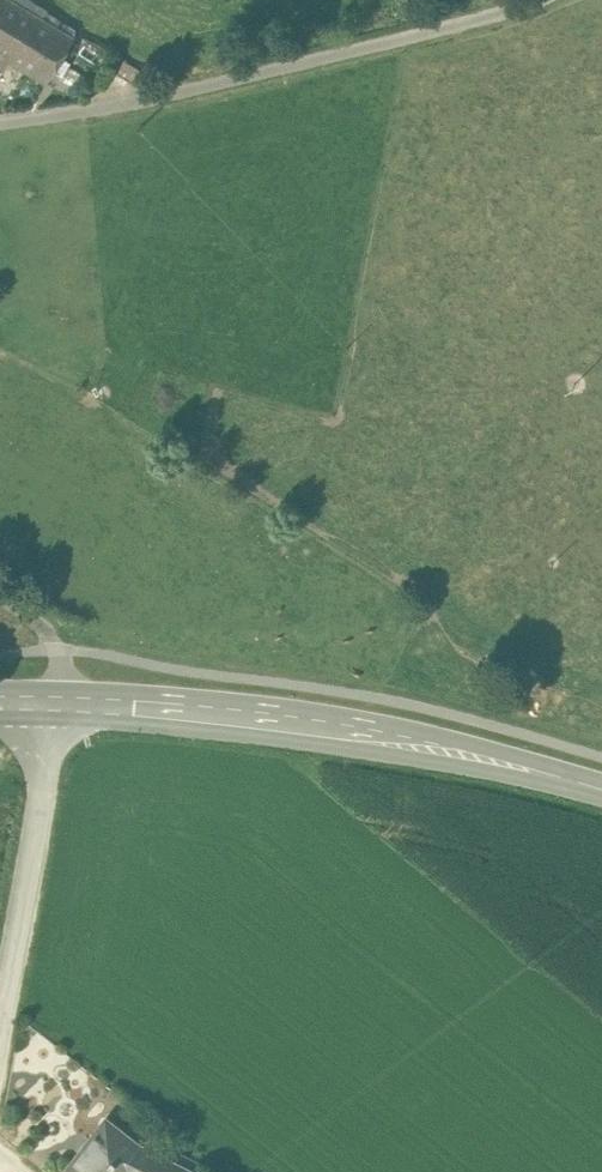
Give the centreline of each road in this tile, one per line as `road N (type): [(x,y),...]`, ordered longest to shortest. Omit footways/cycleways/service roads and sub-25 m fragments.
road 1 (unclassified): [(0,121),(168,94),(536,0)]
road 2 (secondary): [(601,789),(311,721),(60,698)]
road 3 (unclassified): [(0,1013),(60,698)]
road 4 (unclassified): [(0,599),(60,648),(60,698)]

